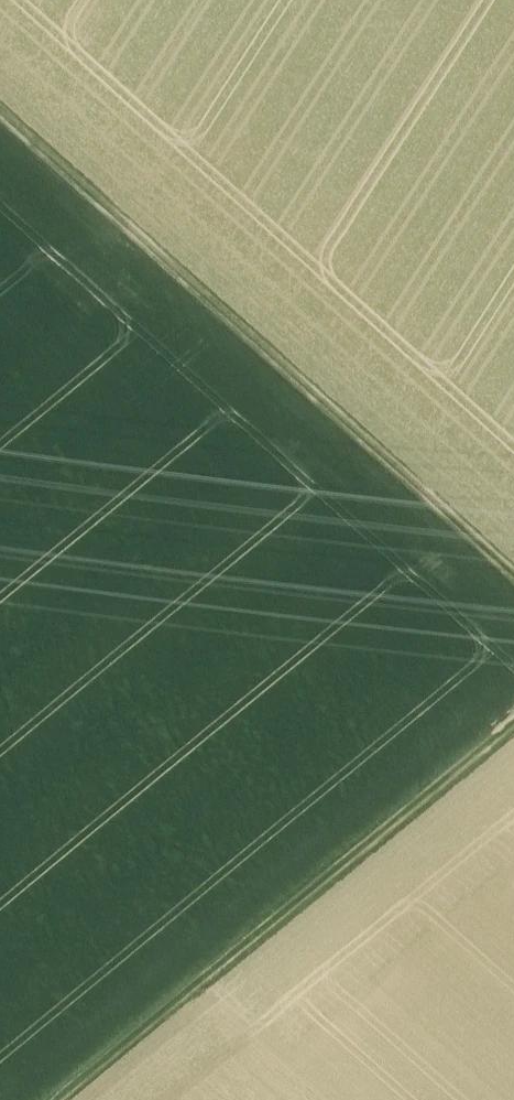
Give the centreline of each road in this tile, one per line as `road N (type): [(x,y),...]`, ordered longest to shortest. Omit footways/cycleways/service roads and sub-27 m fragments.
road 1 (track): [(0,116),(513,574)]
road 2 (track): [(513,722),(54,1099)]

